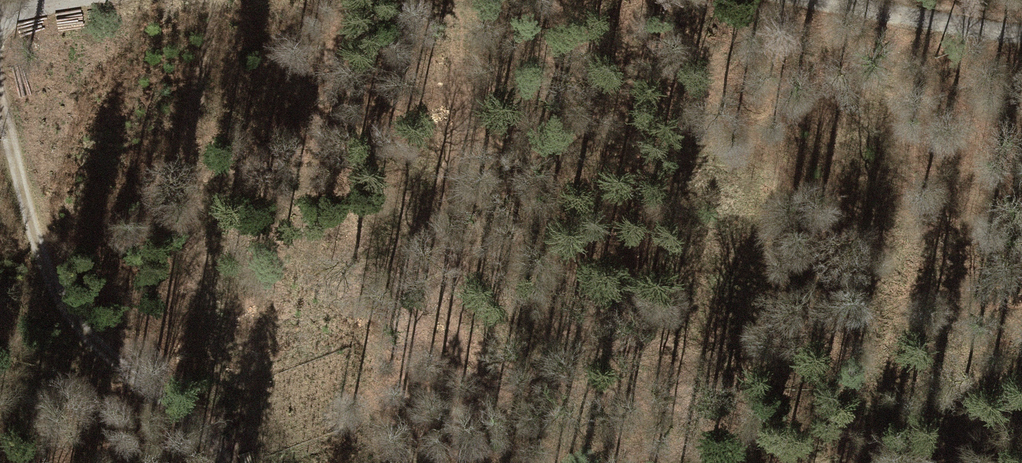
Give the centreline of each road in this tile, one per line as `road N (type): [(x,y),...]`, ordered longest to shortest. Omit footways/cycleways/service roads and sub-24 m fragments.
road 1 (track): [(213,462),(120,366),(59,319),(0,101)]
road 2 (track): [(835,0),(1021,32)]

